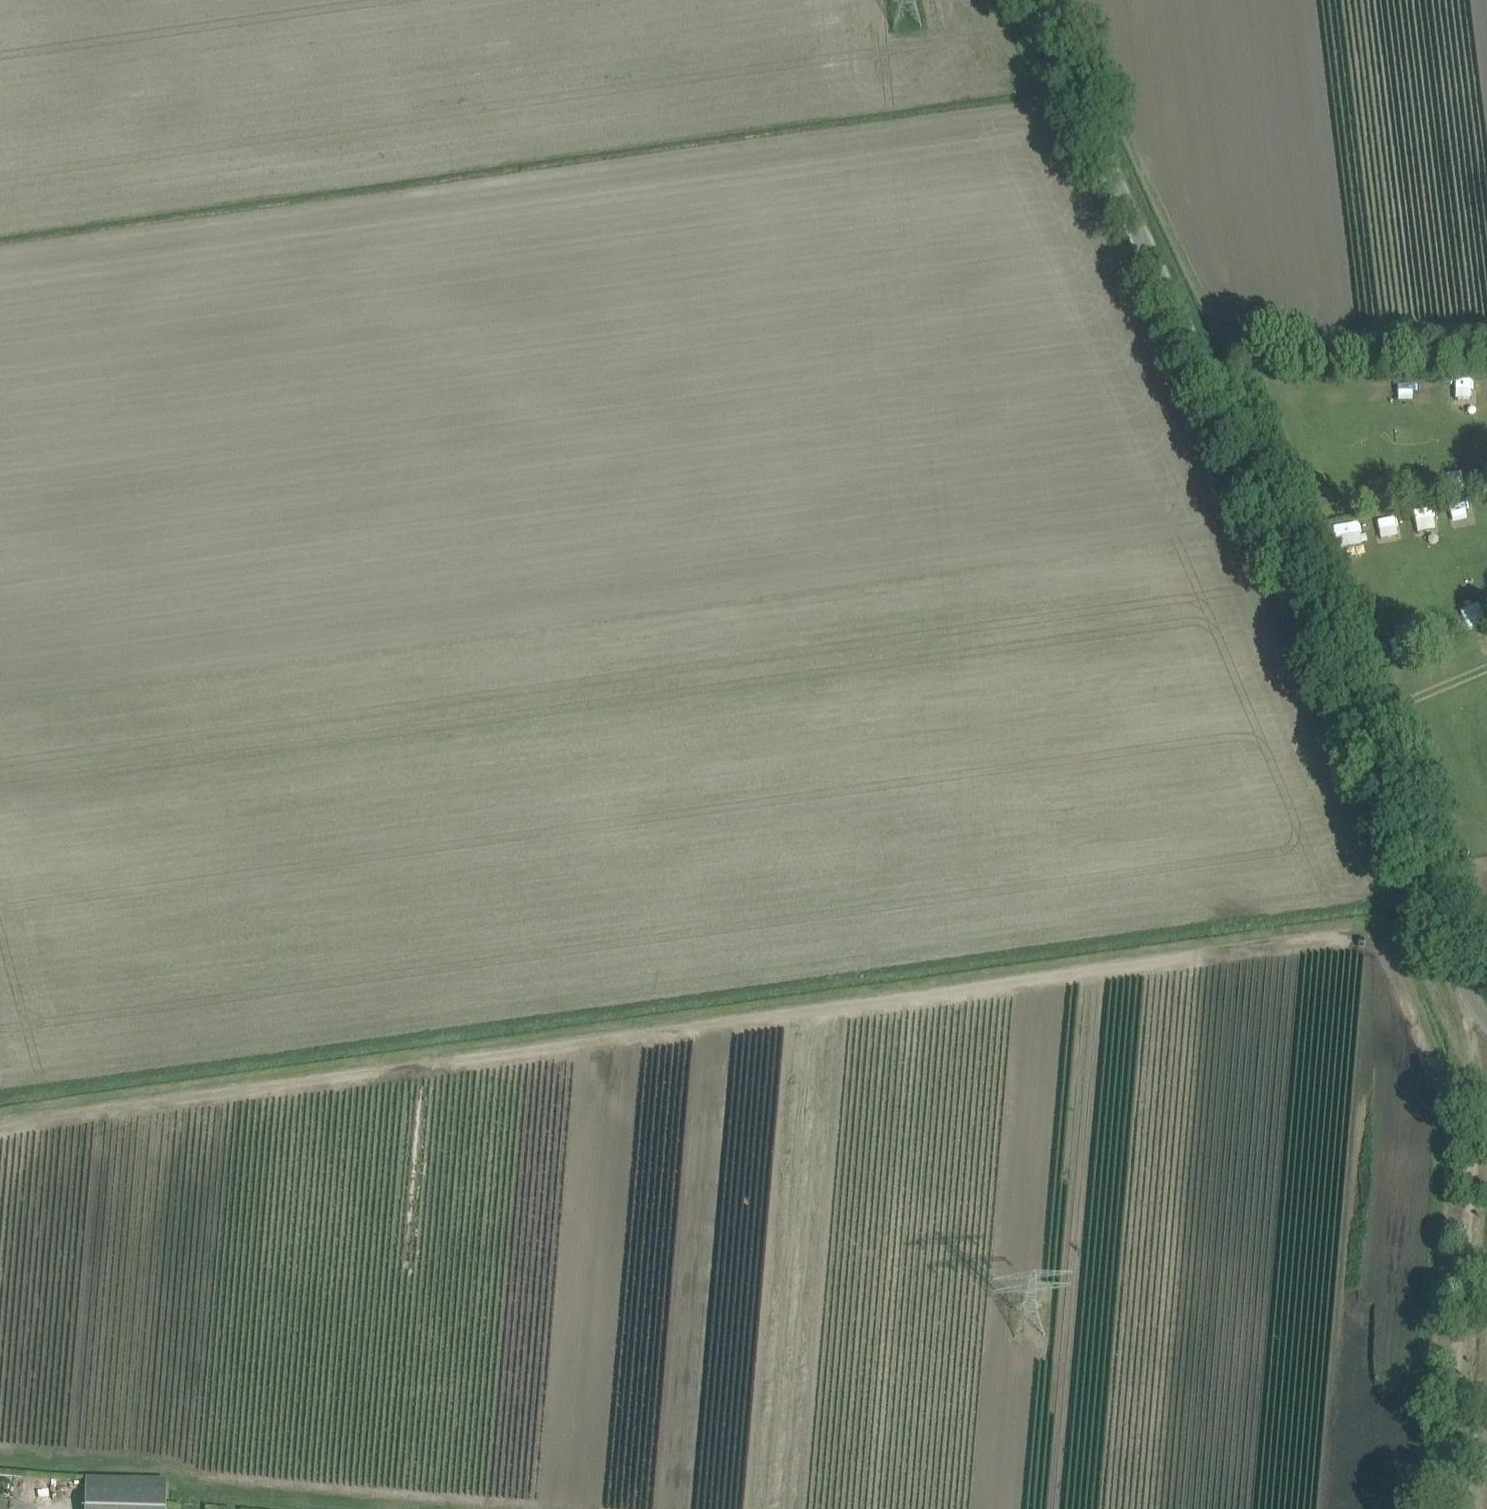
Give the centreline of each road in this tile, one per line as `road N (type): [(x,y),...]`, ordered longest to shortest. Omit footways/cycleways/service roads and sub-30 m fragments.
road 1 (unclassified): [(1486,1019),(1028,0)]
road 2 (track): [(1452,1508),(1486,1103)]

